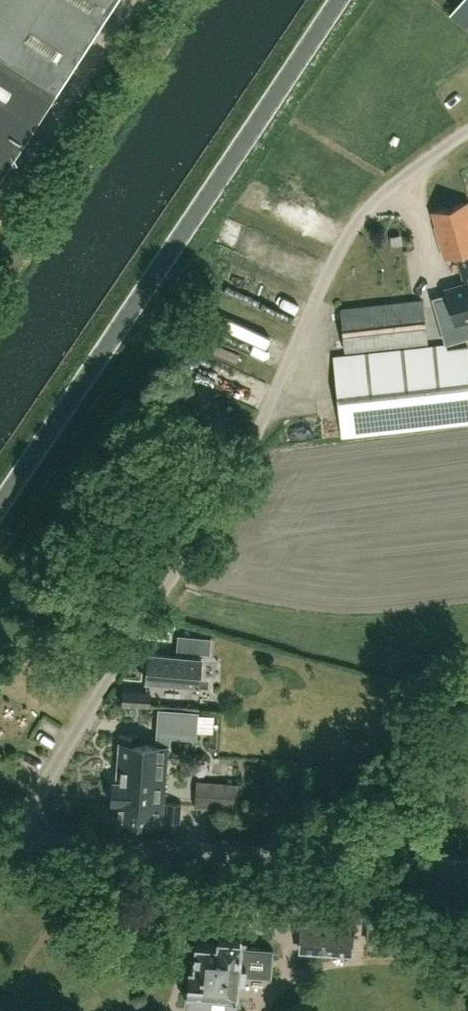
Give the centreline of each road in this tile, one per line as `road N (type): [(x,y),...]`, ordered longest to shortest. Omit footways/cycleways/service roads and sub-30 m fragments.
road 1 (unclassified): [(16,839),(34,798),(194,546),(352,230),(376,200),(467,132)]
road 2 (unclassified): [(0,498),(337,0)]
road 3 (tertiary): [(467,875),(16,839)]

